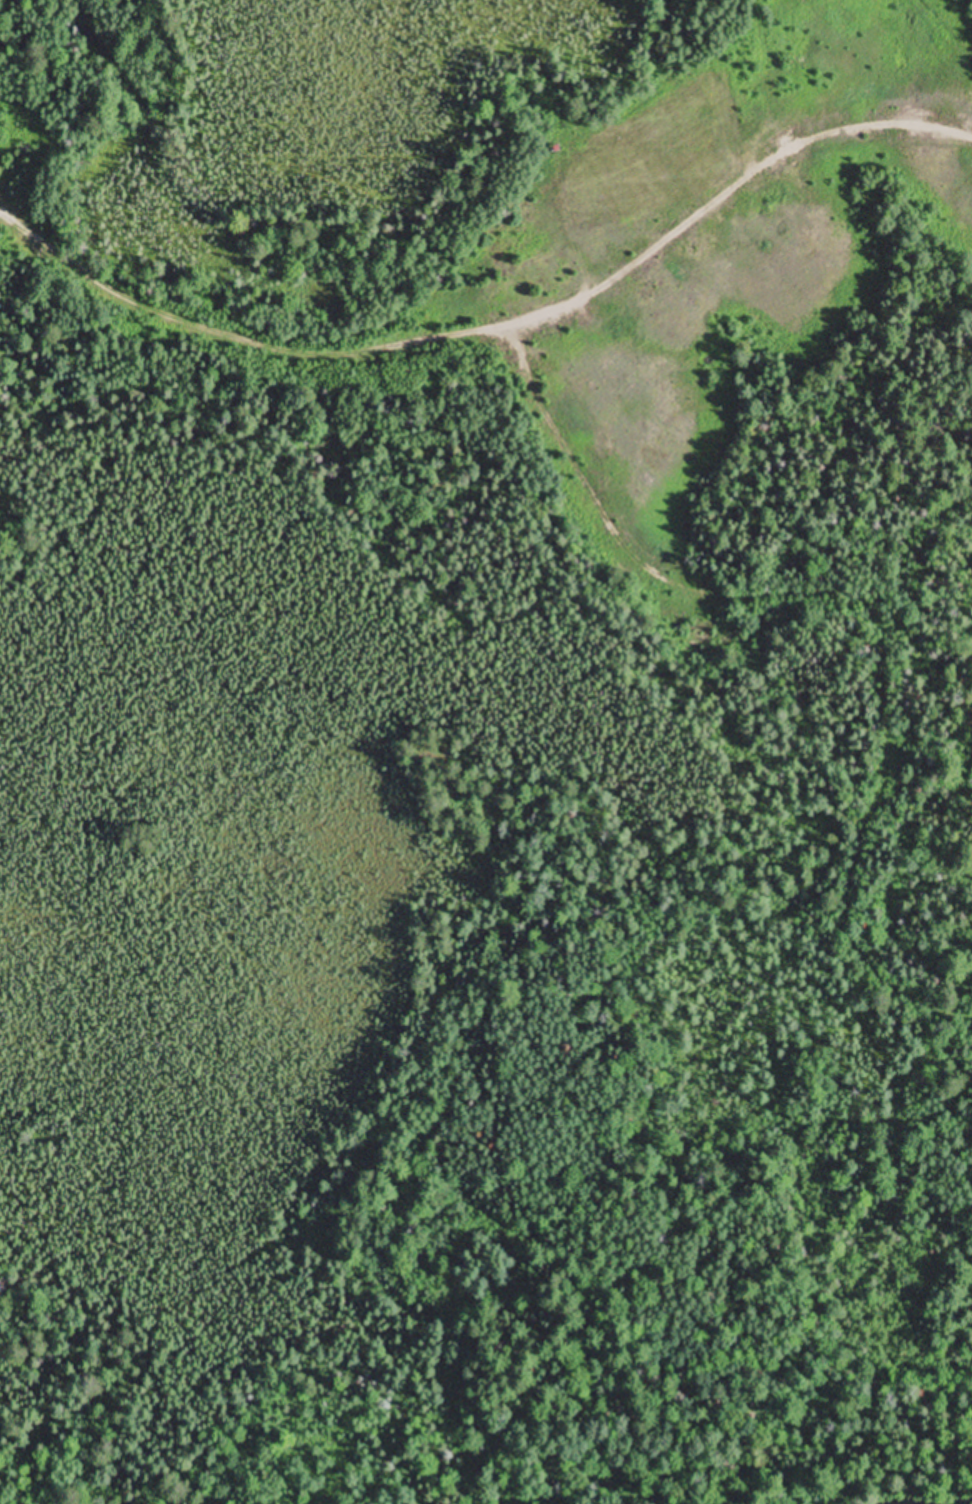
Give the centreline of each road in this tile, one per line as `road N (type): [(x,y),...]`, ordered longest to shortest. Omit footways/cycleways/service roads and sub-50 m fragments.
road 1 (track): [(0,211),(209,330),(460,345),(621,274),(729,188),(819,137),(883,125),(971,141)]

